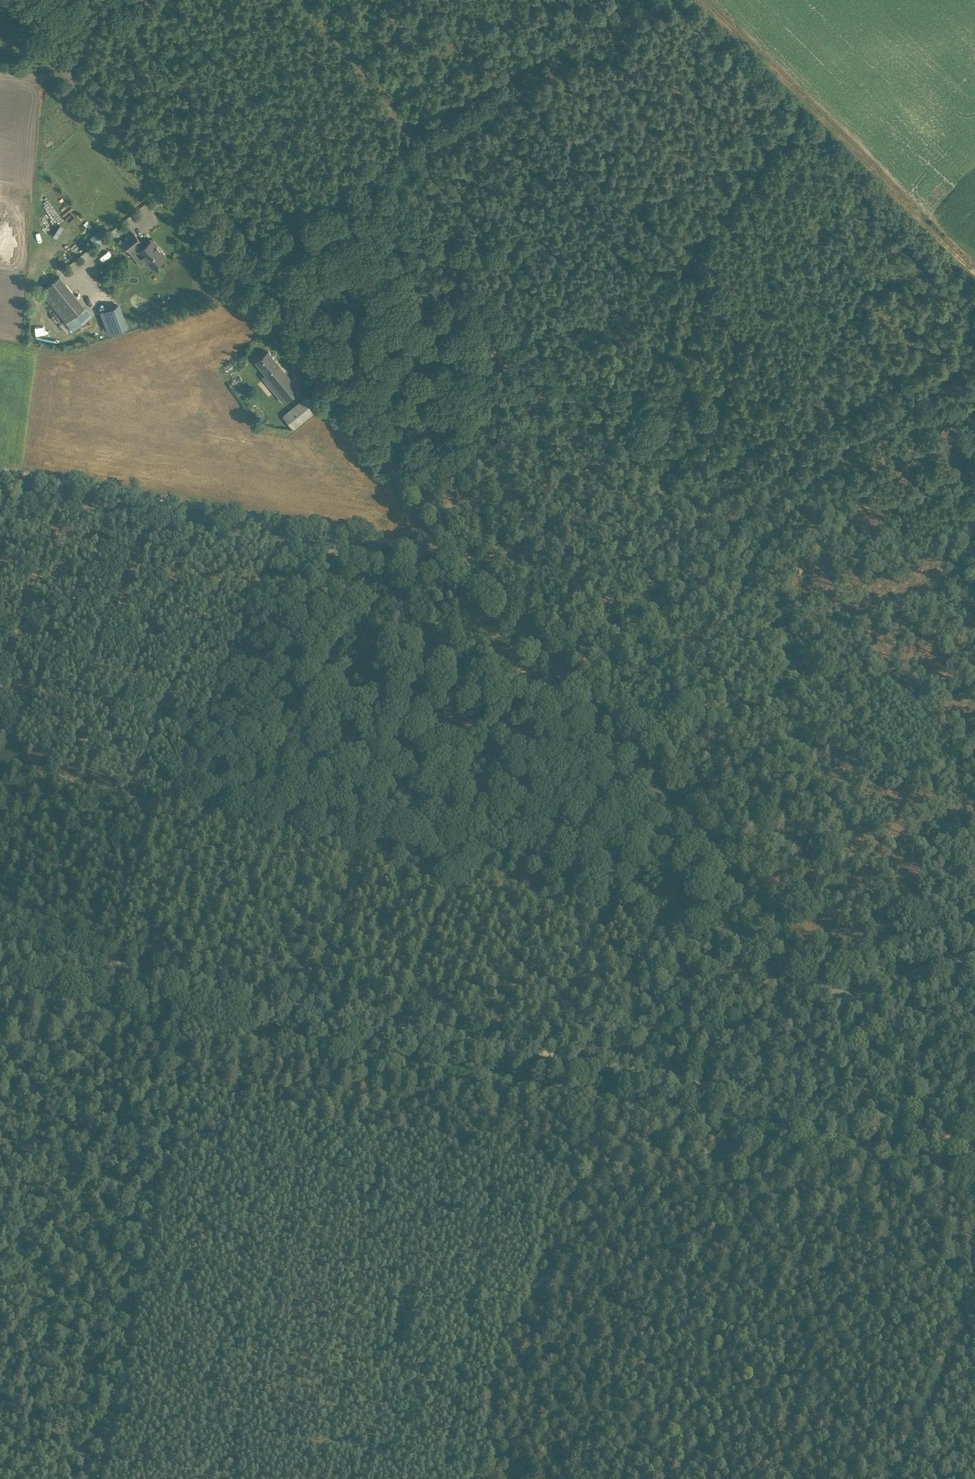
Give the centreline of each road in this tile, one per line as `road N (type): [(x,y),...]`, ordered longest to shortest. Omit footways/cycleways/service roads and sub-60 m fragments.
road 1 (unclassified): [(974,961),(829,1003),(0,4)]
road 2 (track): [(0,1119),(172,1154),(118,1410),(511,1478)]
road 3 (track): [(694,846),(0,683)]
road 4 (track): [(683,1075),(582,1064),(0,953)]
road 5 (track): [(649,0),(216,266)]
road 6 (track): [(450,549),(0,464)]
road 7 (track): [(974,276),(690,0)]
road 8 (track): [(683,1075),(936,1127)]
road 9 (track): [(901,1478),(974,1308)]
road 10 (track): [(936,1127),(829,1003)]
road 11 (track): [(683,1075),(723,1063),(829,1003)]

